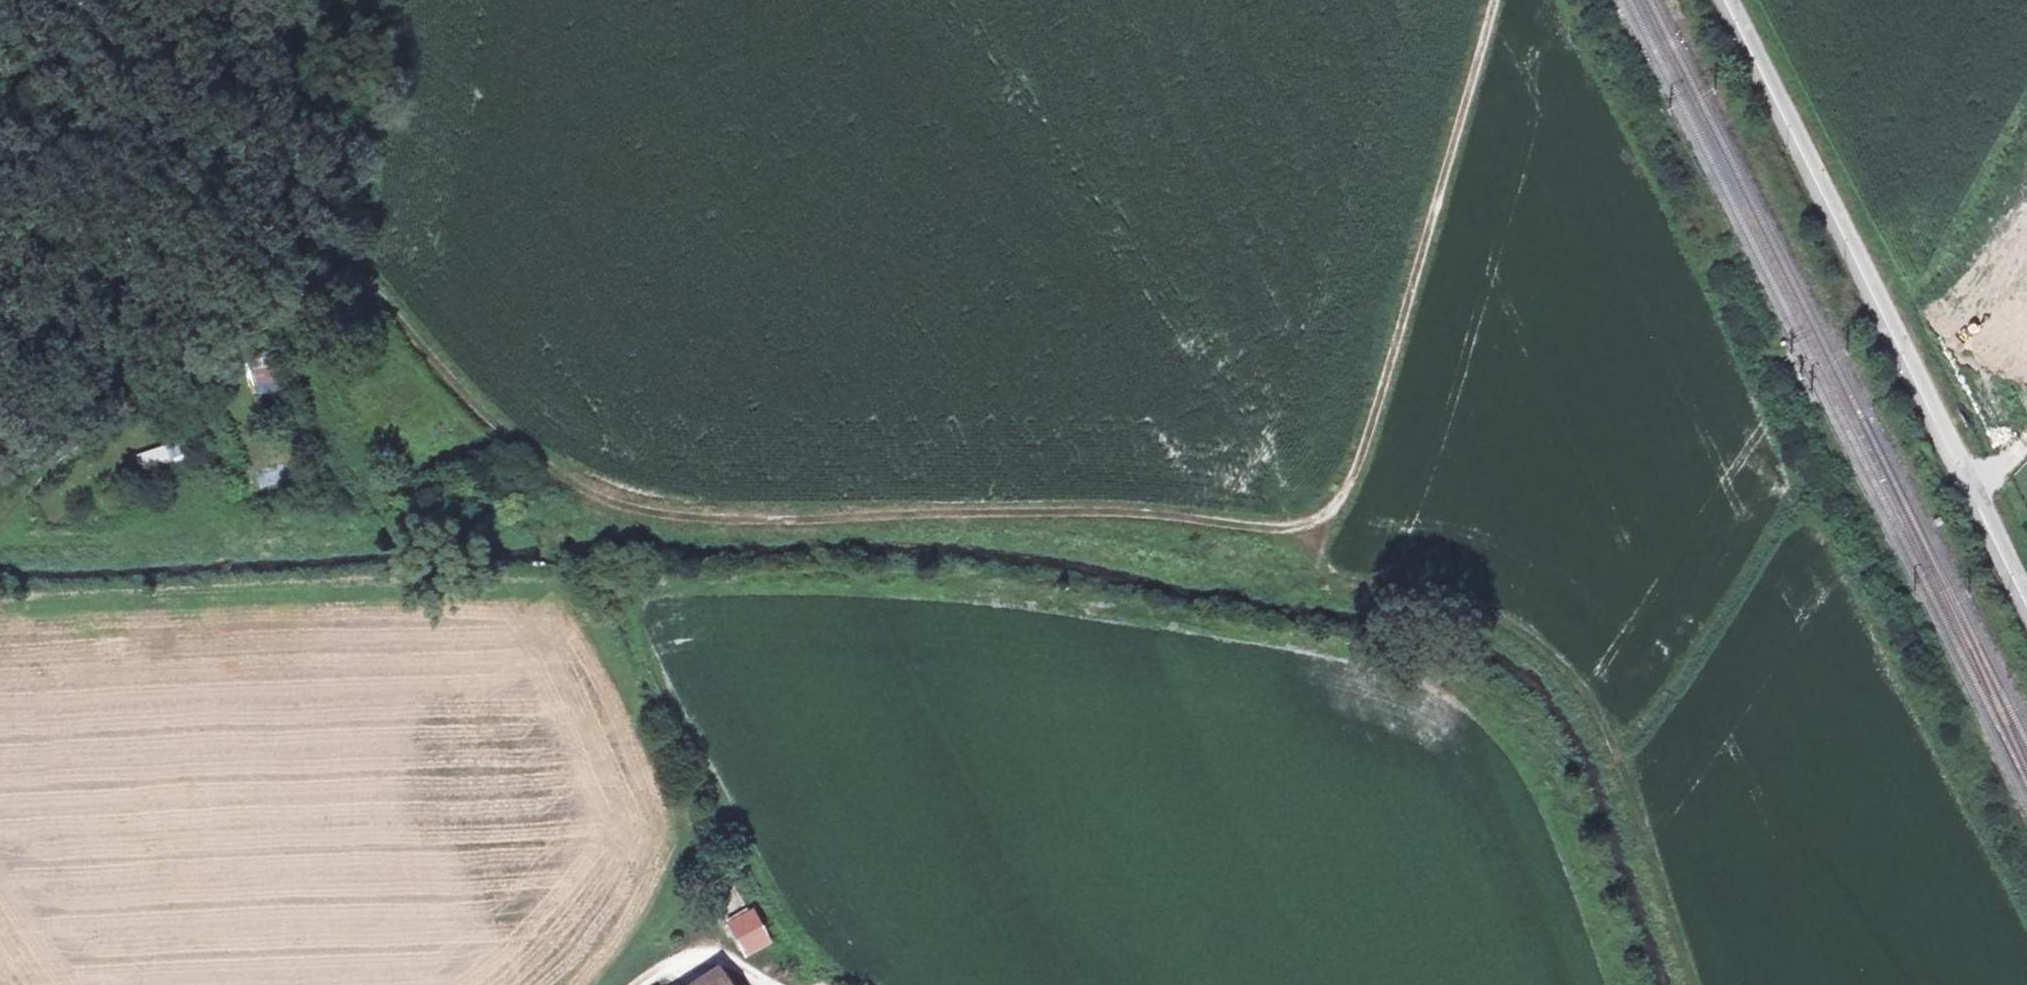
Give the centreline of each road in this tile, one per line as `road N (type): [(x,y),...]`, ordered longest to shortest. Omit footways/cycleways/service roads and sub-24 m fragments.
road 1 (track): [(0,510),(278,285),(325,280),(368,293),(511,441),(759,518),(1025,506),(1274,526),(1321,512),(1356,454),(1487,0)]
road 2 (track): [(1274,526),(1314,570),(1442,606),(1532,645),(1568,671),(1604,737),(1693,984)]
road 3 (unclassified): [(2026,587),(1733,0)]

